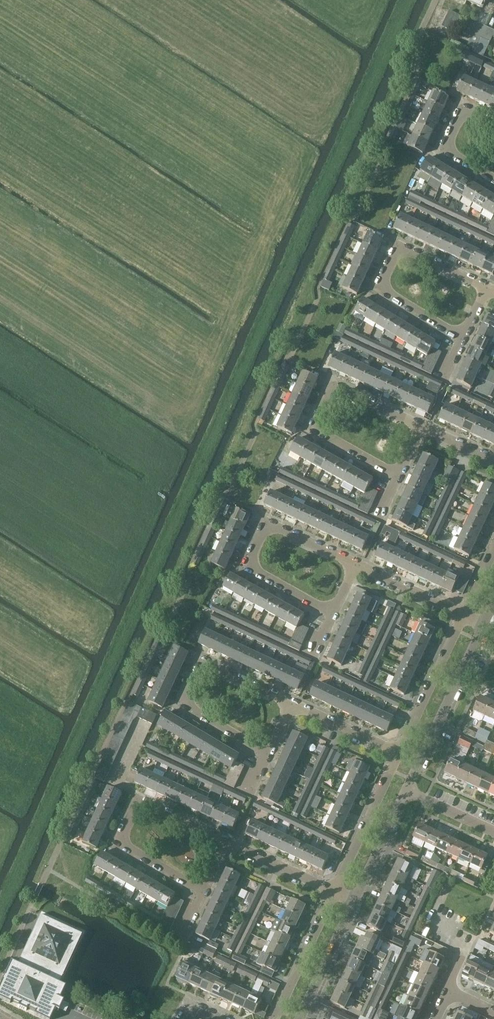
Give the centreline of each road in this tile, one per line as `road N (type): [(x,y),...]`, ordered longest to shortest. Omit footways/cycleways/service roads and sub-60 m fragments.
road 1 (residential): [(291,703),(205,660),(182,703),(267,753)]
road 2 (residential): [(356,564),(267,522),(247,566),(332,612)]
road 3 (residential): [(488,288),(398,246),(379,287),(463,339)]
road 4 (residential): [(227,842),(139,800),(118,842),(204,890)]
road 5 (residential): [(422,427),(334,386),(313,429),(399,475)]
road 6 (residential): [(485,624),(407,789)]
road 7 (residential): [(330,892),(396,751)]
road 8 (residential): [(396,751),(462,613)]
road 9 (residential): [(274,1017),(330,892)]
road 10 (residential): [(493,122),(464,108),(444,150),(493,179)]
road 11 (residential): [(355,903),(301,1018)]
road 12 (residential): [(407,789),(355,903)]

